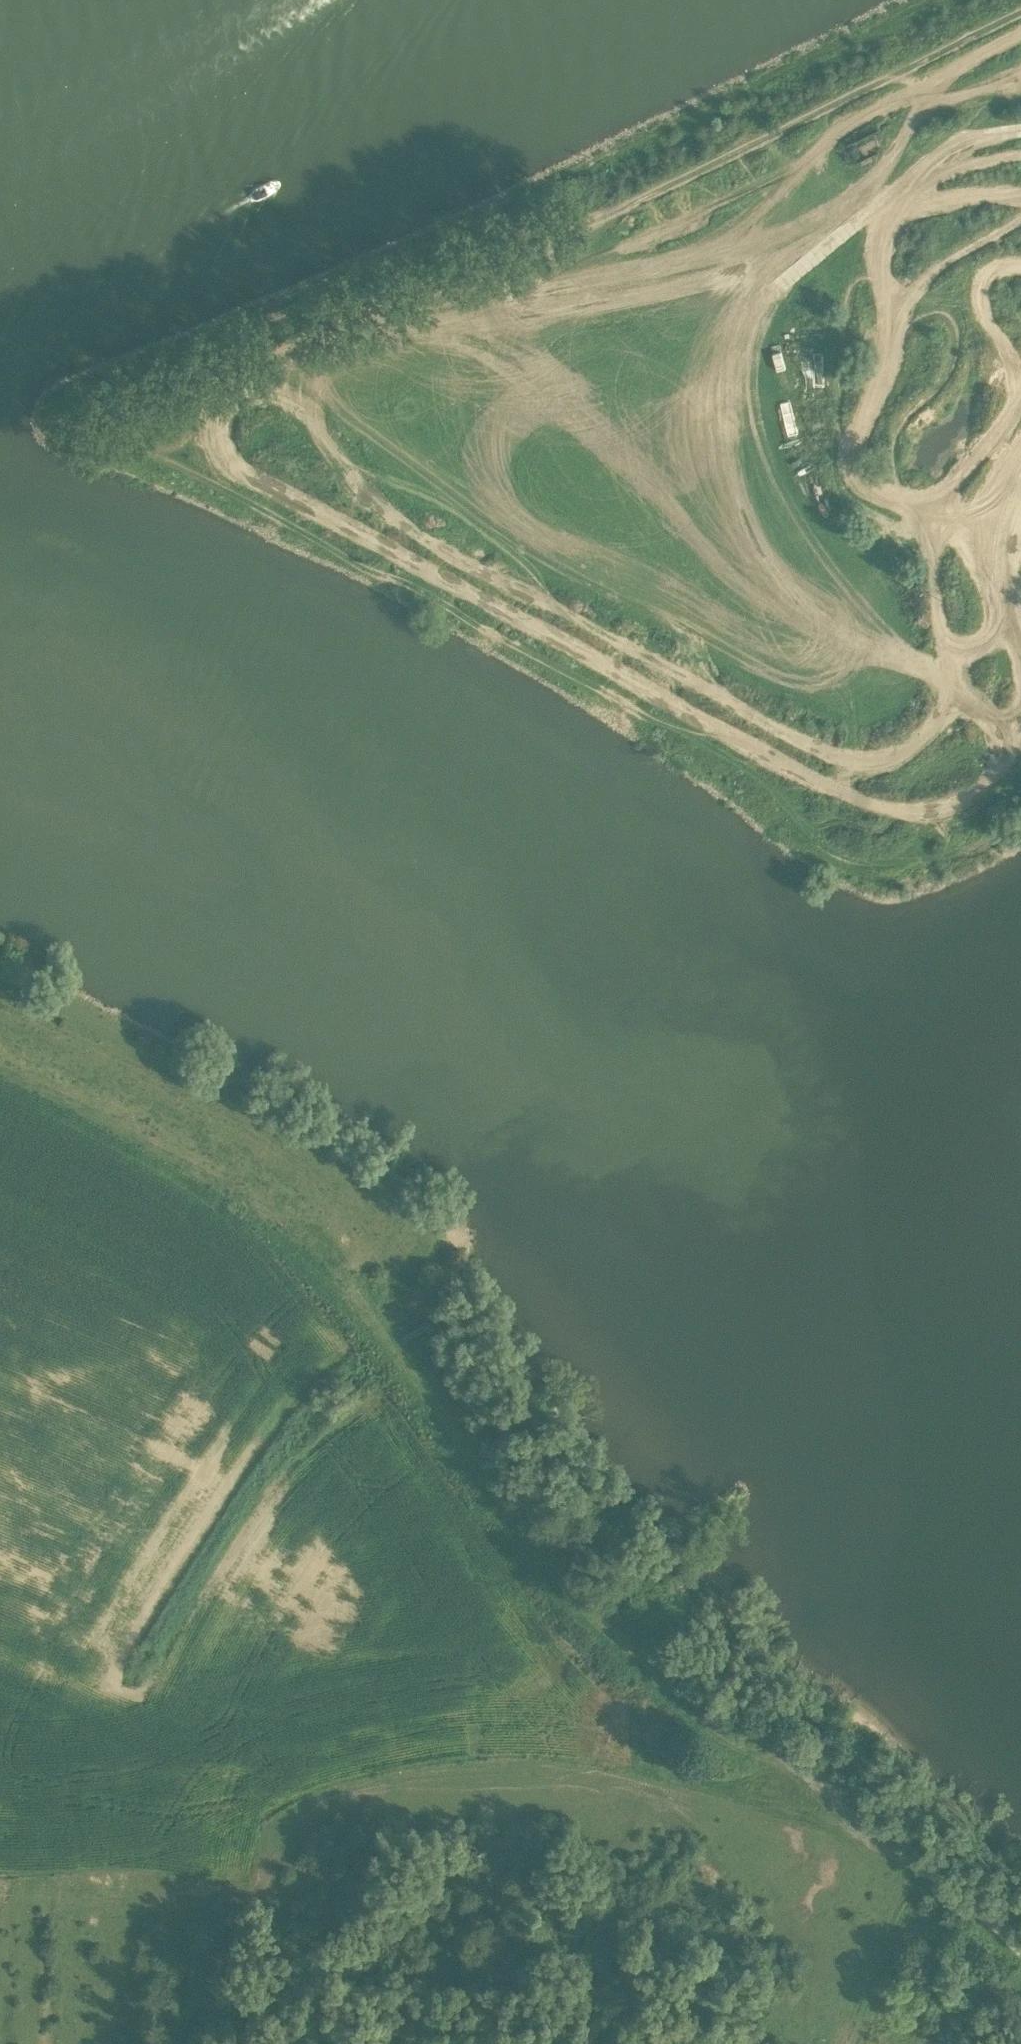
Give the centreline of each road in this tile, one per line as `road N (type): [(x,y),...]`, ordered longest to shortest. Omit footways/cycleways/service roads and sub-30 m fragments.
road 1 (track): [(773,292),(957,137),(1020,130)]

